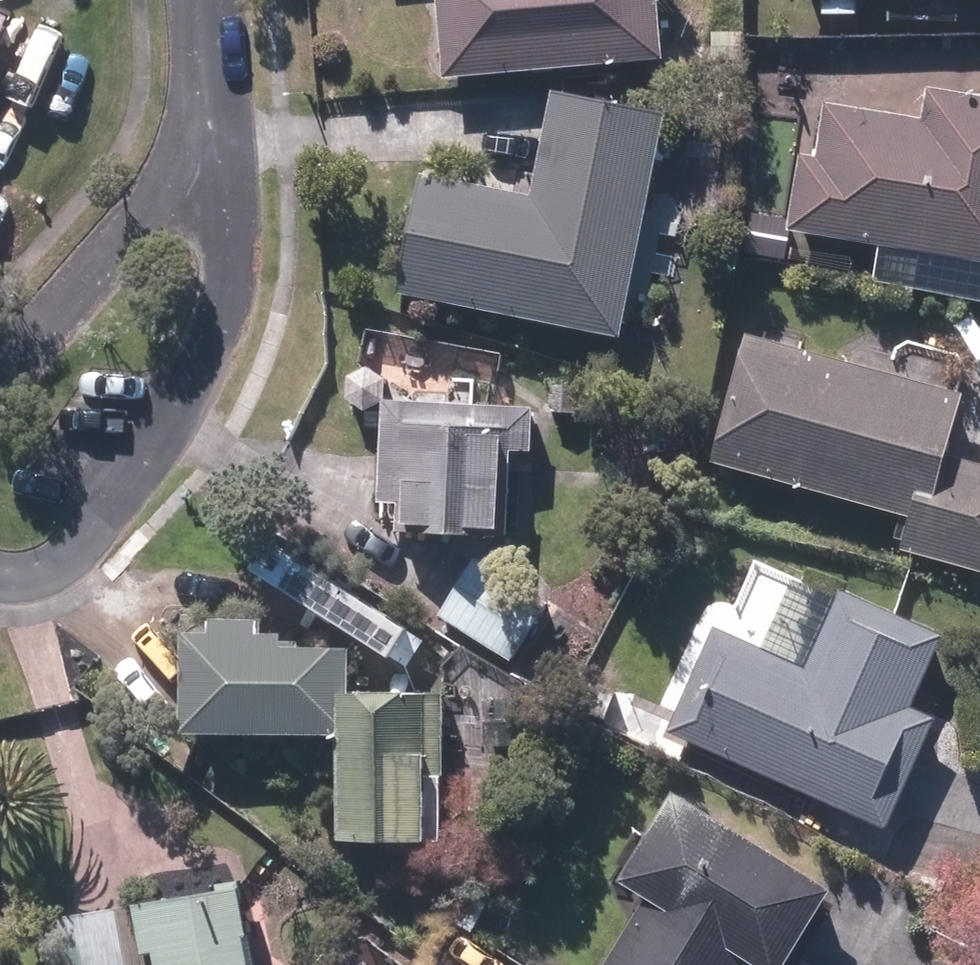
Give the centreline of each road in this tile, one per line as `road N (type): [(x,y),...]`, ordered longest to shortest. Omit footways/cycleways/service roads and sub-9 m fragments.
road 1 (residential): [(220,149),(220,262),(205,357),(84,537),(34,567),(0,564)]
road 2 (residential): [(0,394),(220,149)]
road 3 (residential): [(220,149),(209,0)]

